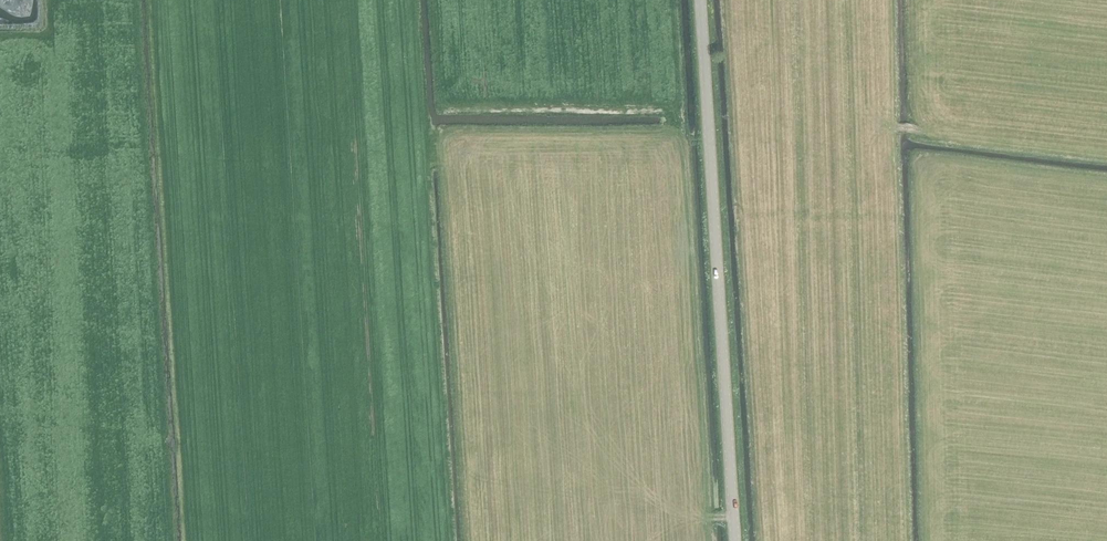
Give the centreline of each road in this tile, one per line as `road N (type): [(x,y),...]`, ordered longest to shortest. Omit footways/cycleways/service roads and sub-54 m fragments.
road 1 (tertiary): [(735,540),(700,0)]

